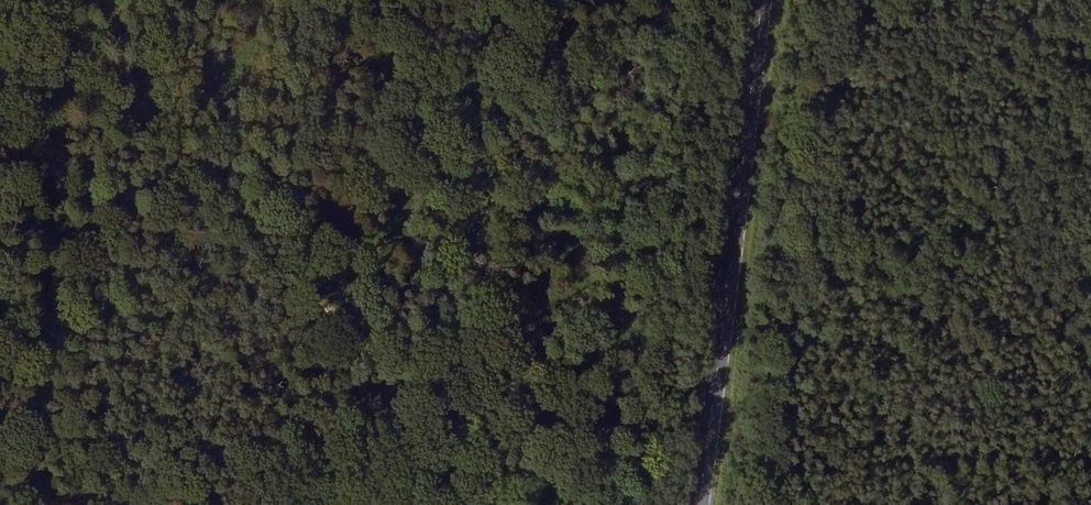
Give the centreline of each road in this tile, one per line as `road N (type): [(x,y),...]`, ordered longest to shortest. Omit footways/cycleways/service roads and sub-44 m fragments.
road 1 (track): [(513,504),(54,0)]
road 2 (primary): [(760,0),(698,504)]

